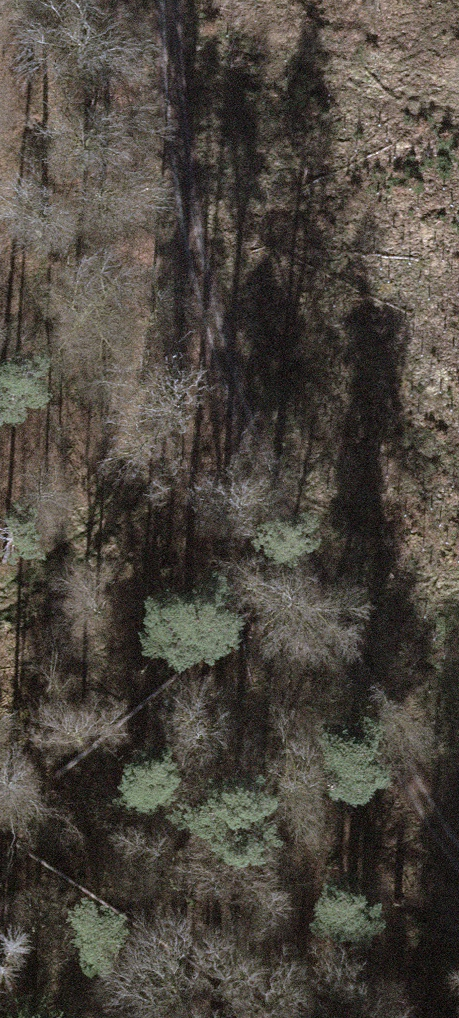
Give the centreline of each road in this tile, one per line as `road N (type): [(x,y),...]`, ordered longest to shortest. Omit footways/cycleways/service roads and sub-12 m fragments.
road 1 (track): [(165,0),(170,100),(236,379),(364,688),(458,853)]

